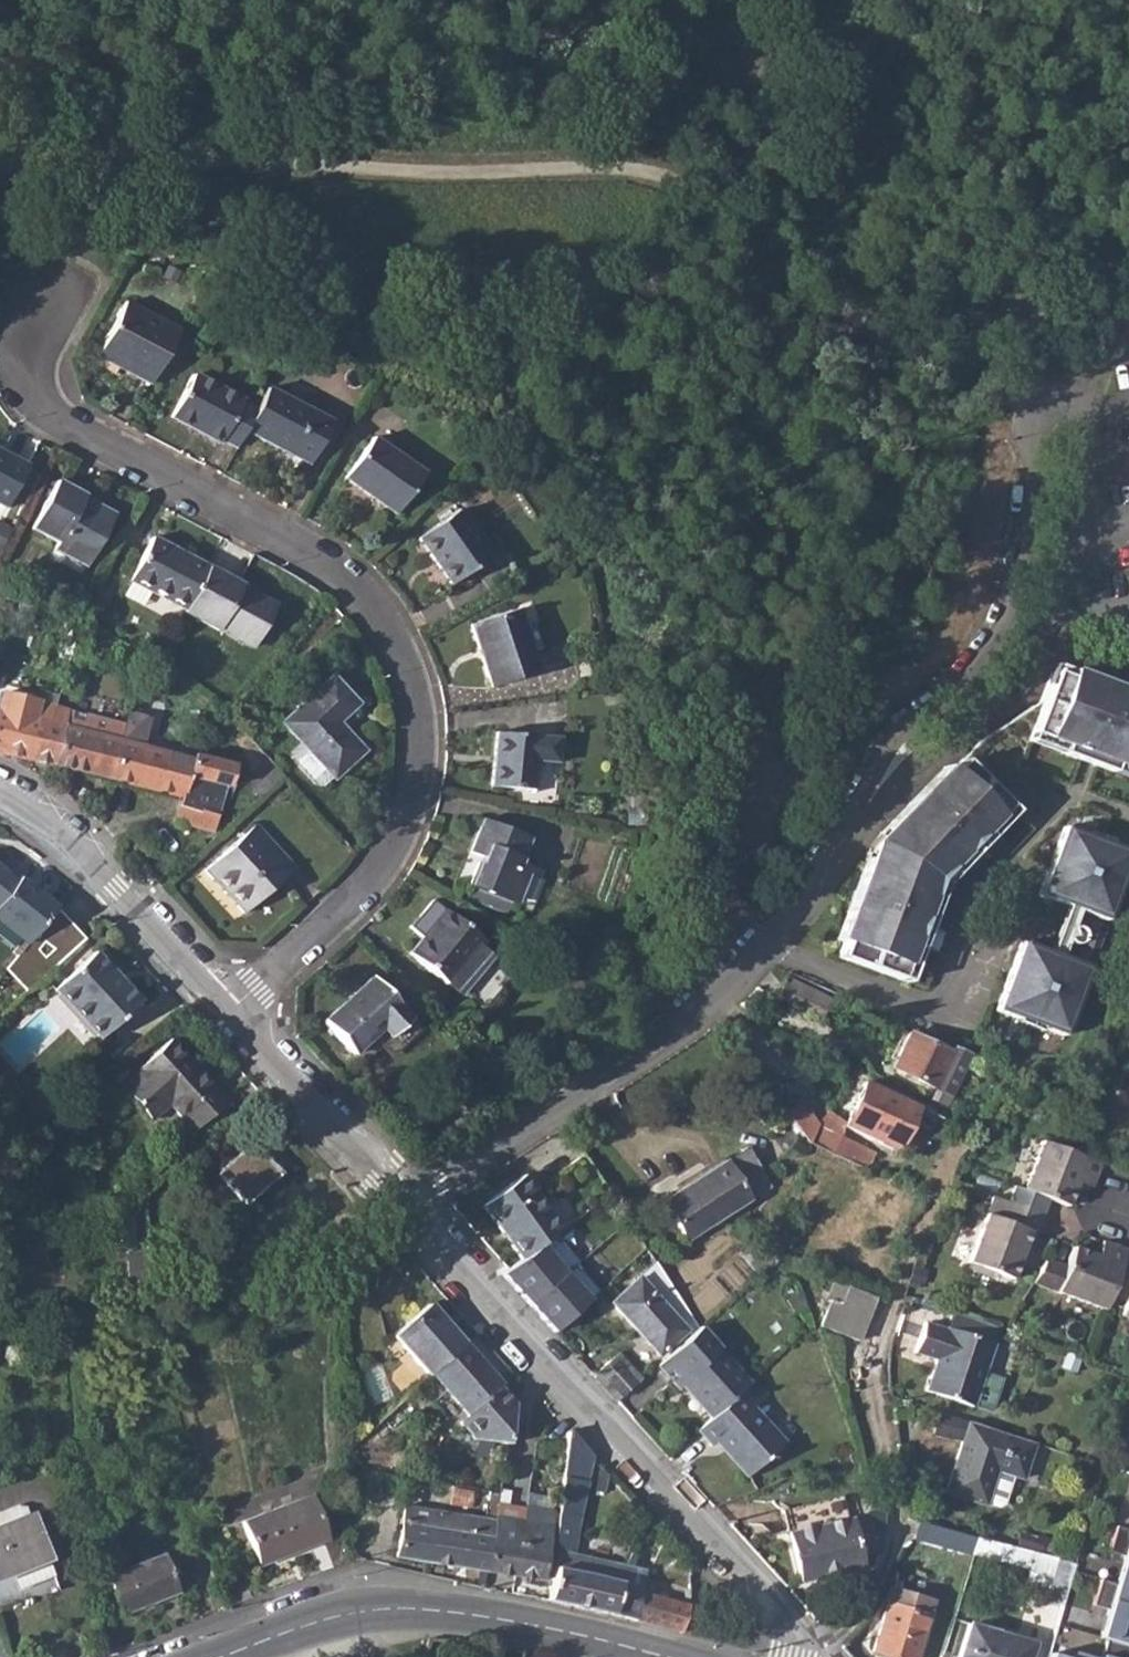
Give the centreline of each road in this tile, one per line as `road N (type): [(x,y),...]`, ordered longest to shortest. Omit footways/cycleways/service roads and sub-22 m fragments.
road 1 (residential): [(45,295),(20,360),(38,399),(71,428),(290,534),(342,569),(389,621),(417,690),(419,773),(388,852),(230,1011)]
road 2 (residential): [(795,1656),(797,1635),(781,1612),(402,1207)]
road 3 (residential): [(1077,409),(1070,396),(1056,394),(1040,406),(1003,629),(935,698),(868,785),(860,842)]
road 4 (residential): [(860,842),(944,745),(1018,688),(1040,649),(1074,486),(1077,409)]
road 5 (residential): [(778,944),(688,1020),(402,1207)]
road 6 (tertiary): [(667,1656),(425,1609),(355,1613),(230,1656)]
road 7 (residential): [(230,1011),(47,816),(0,785)]
road 8 (residential): [(987,937),(960,1026),(778,944)]
road 9 (residential): [(402,1207),(230,1011)]
road 10 (residential): [(860,842),(778,944)]

